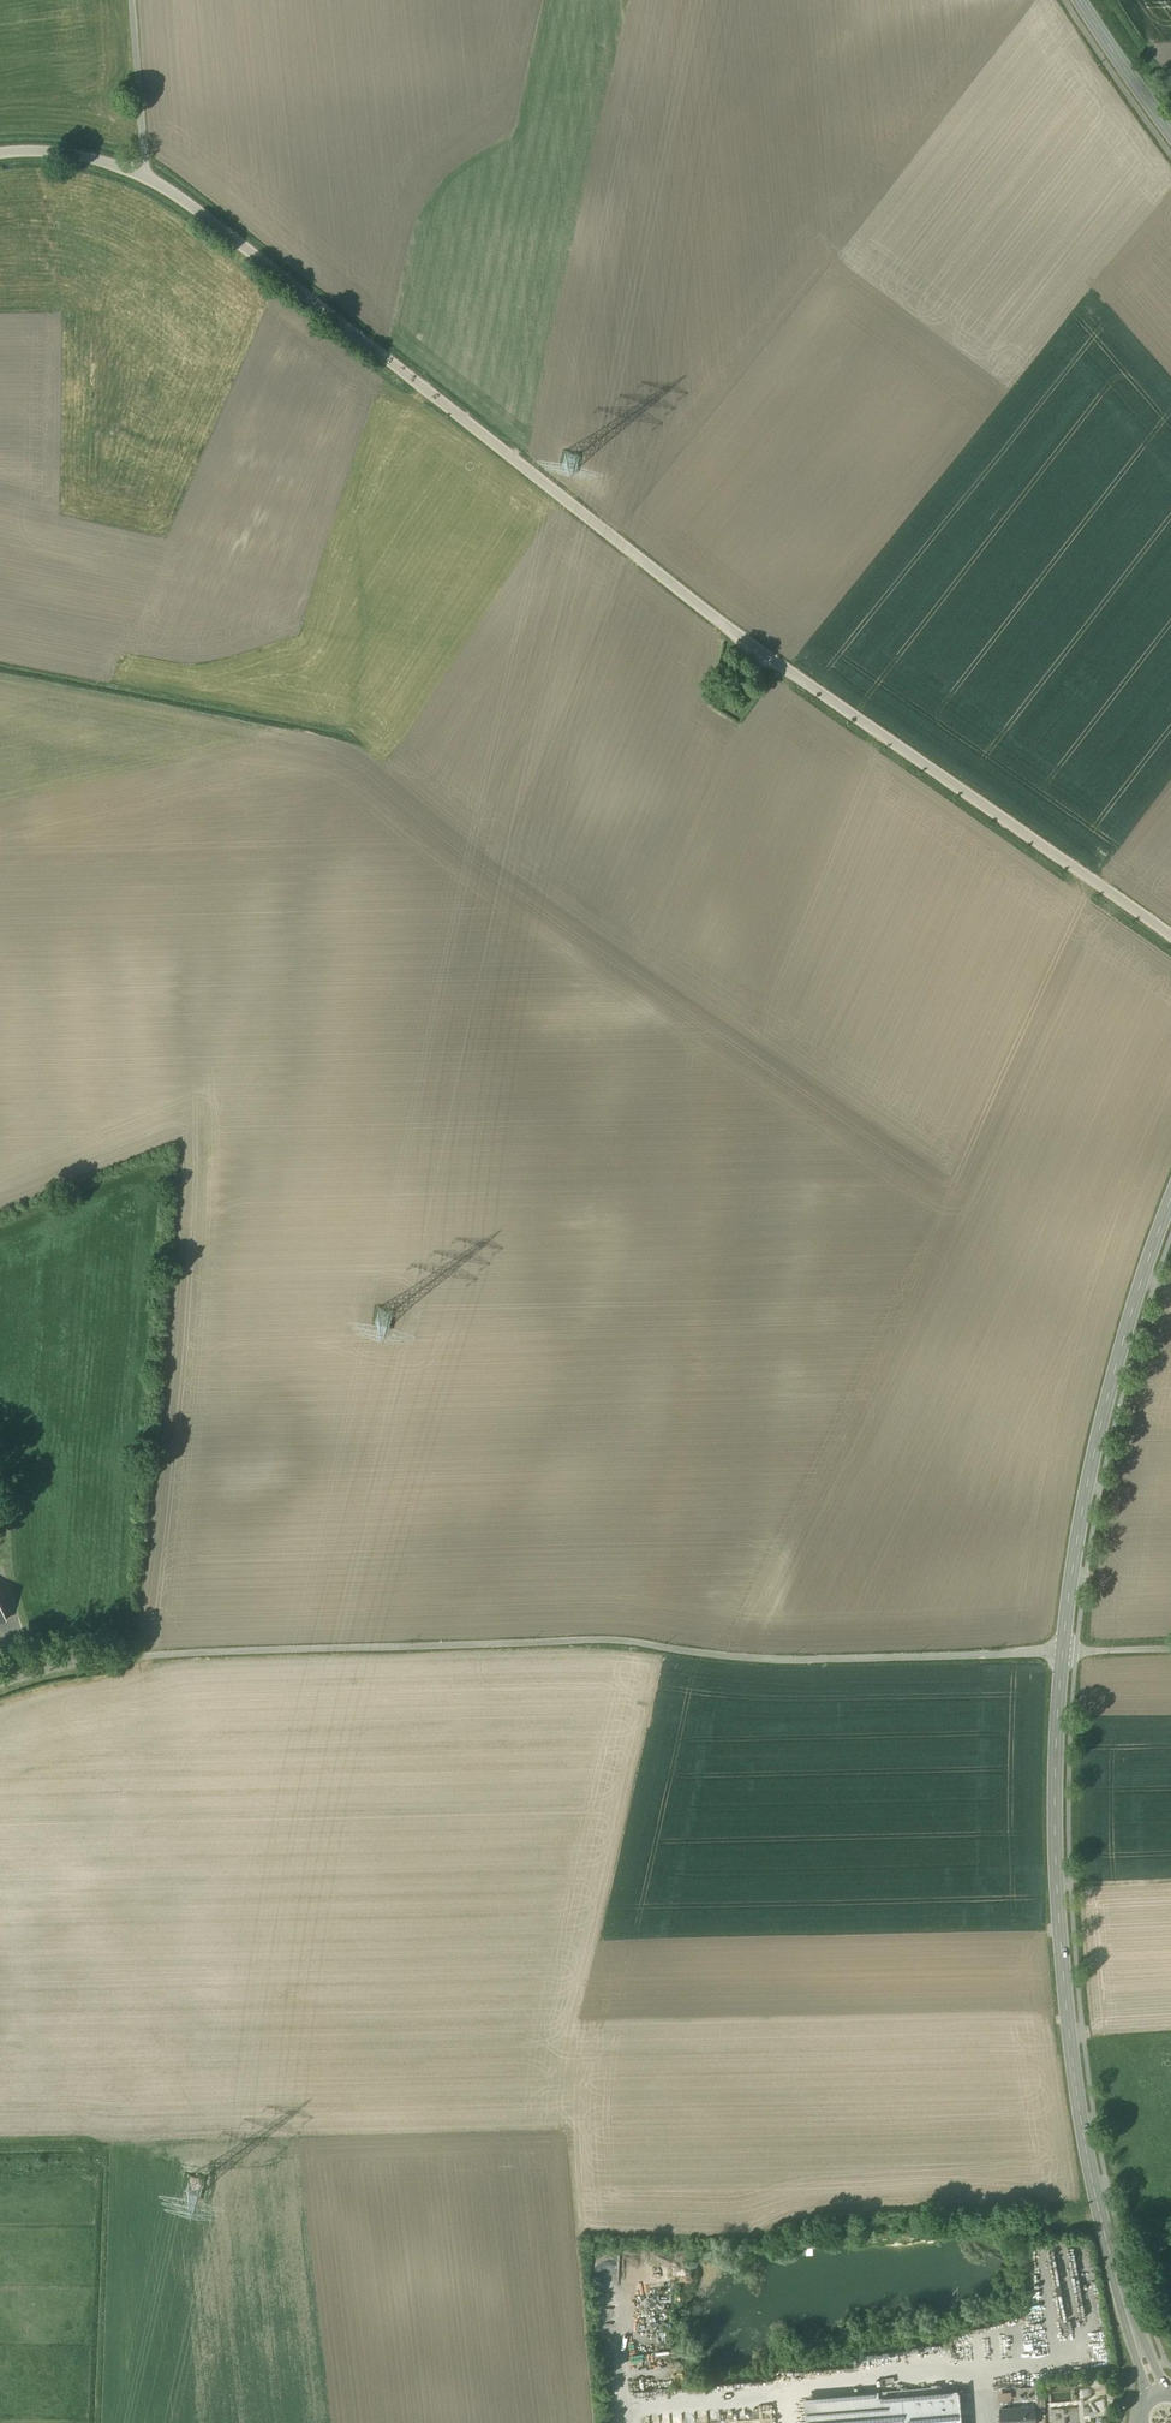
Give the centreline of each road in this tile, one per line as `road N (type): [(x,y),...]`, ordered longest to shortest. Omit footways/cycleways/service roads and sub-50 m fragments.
road 1 (unclassified): [(0,157),(60,155),(112,167),(197,212),(766,656),(1170,943)]
road 2 (tertiary): [(1170,1198),(1088,1480),(1069,1593),(1055,1804),(1080,2121),(1154,2395)]
road 3 (tertiary): [(1170,133),(1078,0)]

